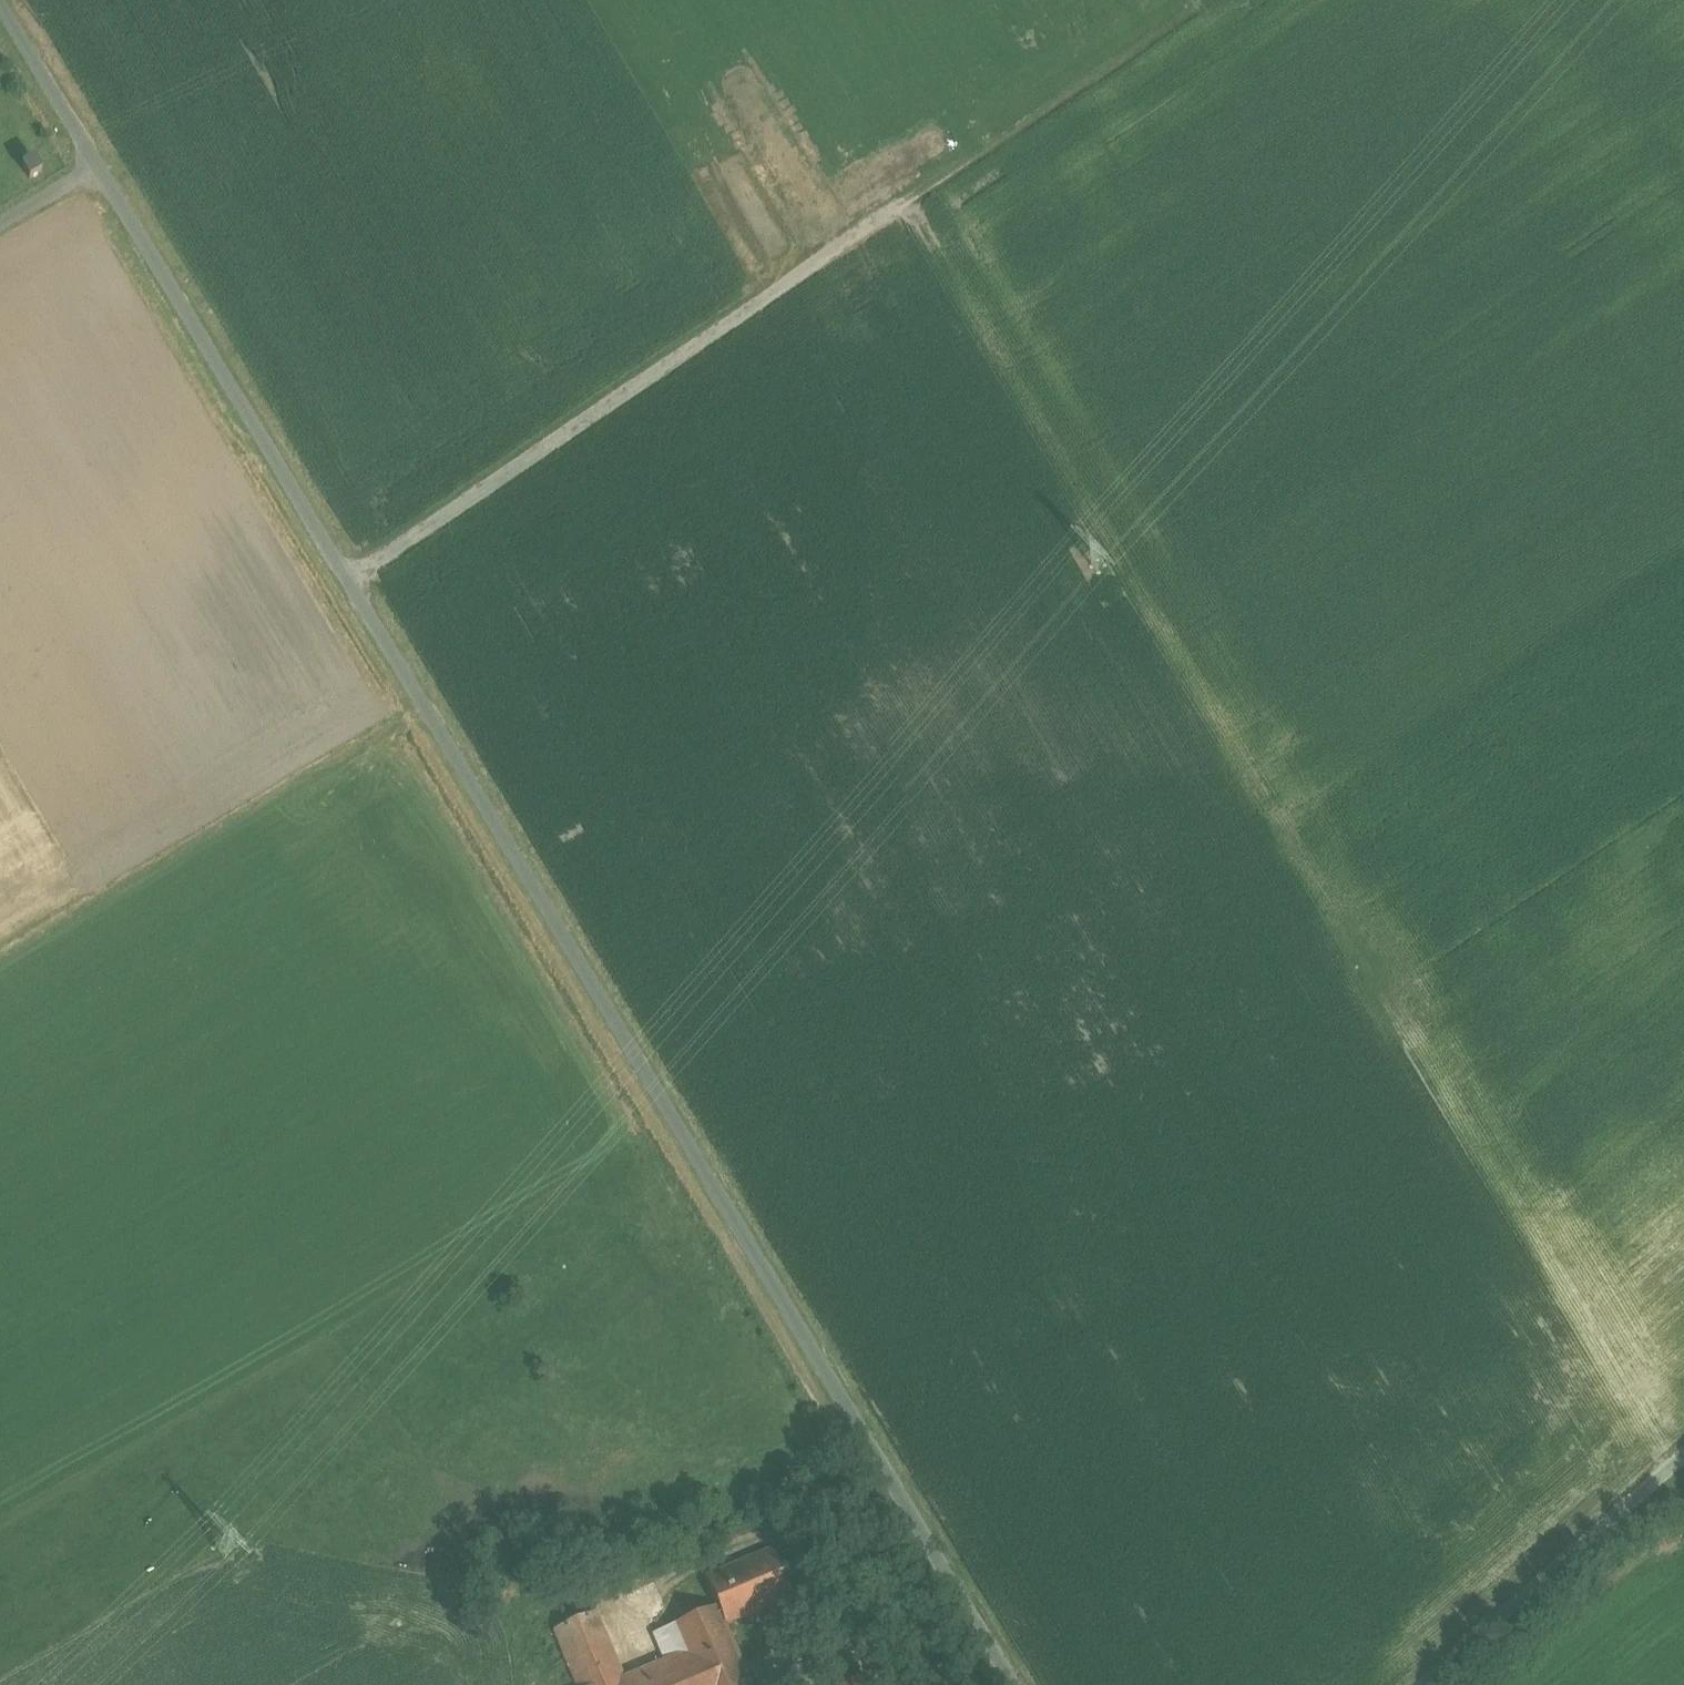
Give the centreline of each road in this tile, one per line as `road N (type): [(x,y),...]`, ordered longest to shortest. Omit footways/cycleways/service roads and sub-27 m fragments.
road 1 (unclassified): [(5,0),(1011,1684)]
road 2 (unclassified): [(1683,1461),(1425,1684)]

